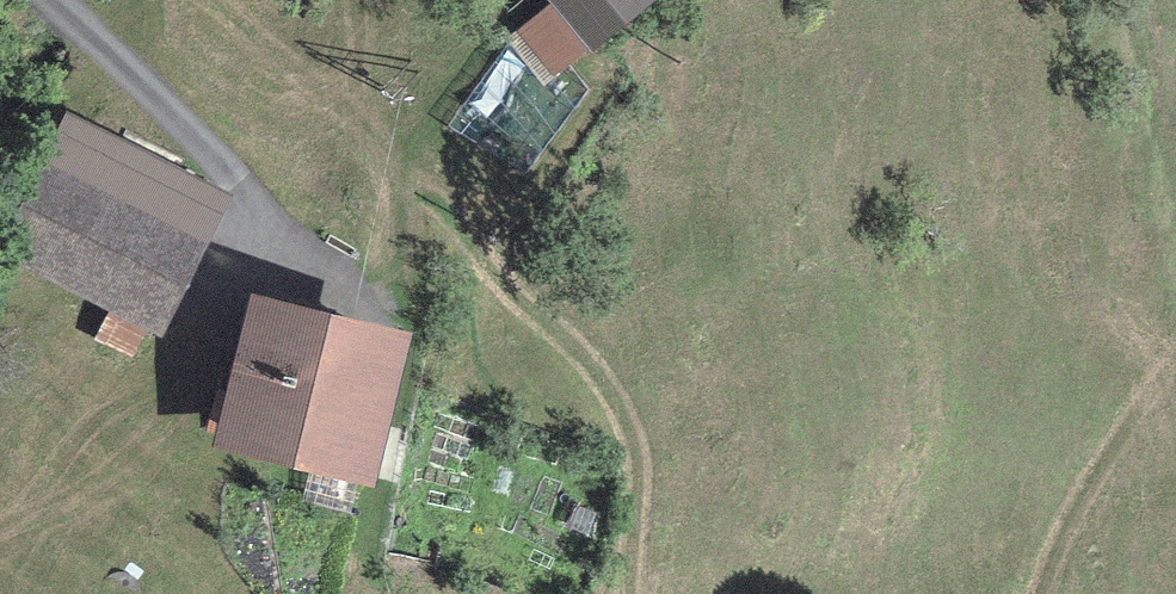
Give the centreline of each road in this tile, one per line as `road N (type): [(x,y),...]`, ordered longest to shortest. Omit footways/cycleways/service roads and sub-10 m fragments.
road 1 (motorway): [(415,0),(772,593)]
road 2 (track): [(354,305),(56,0)]
road 3 (motorway): [(1175,174),(1073,0)]

